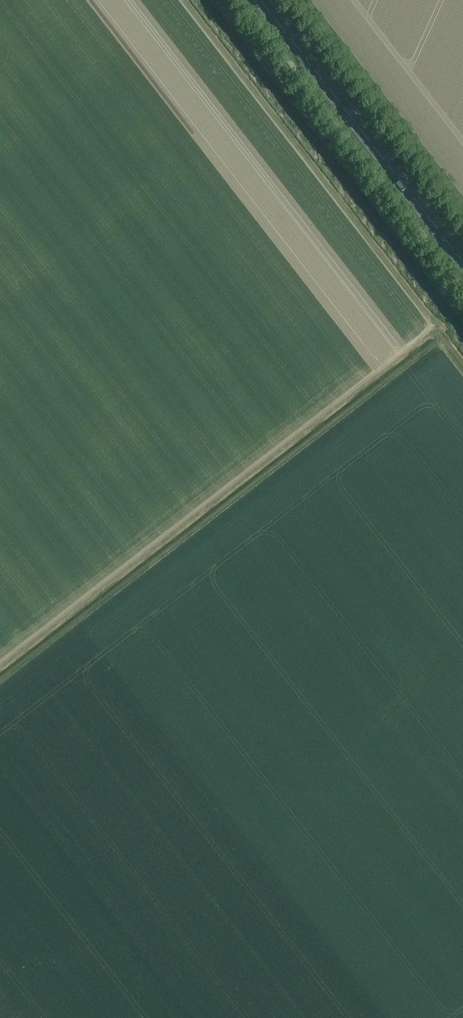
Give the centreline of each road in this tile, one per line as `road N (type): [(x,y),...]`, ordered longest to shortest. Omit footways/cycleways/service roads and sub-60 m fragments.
road 1 (secondary): [(462,267),(257,0)]

